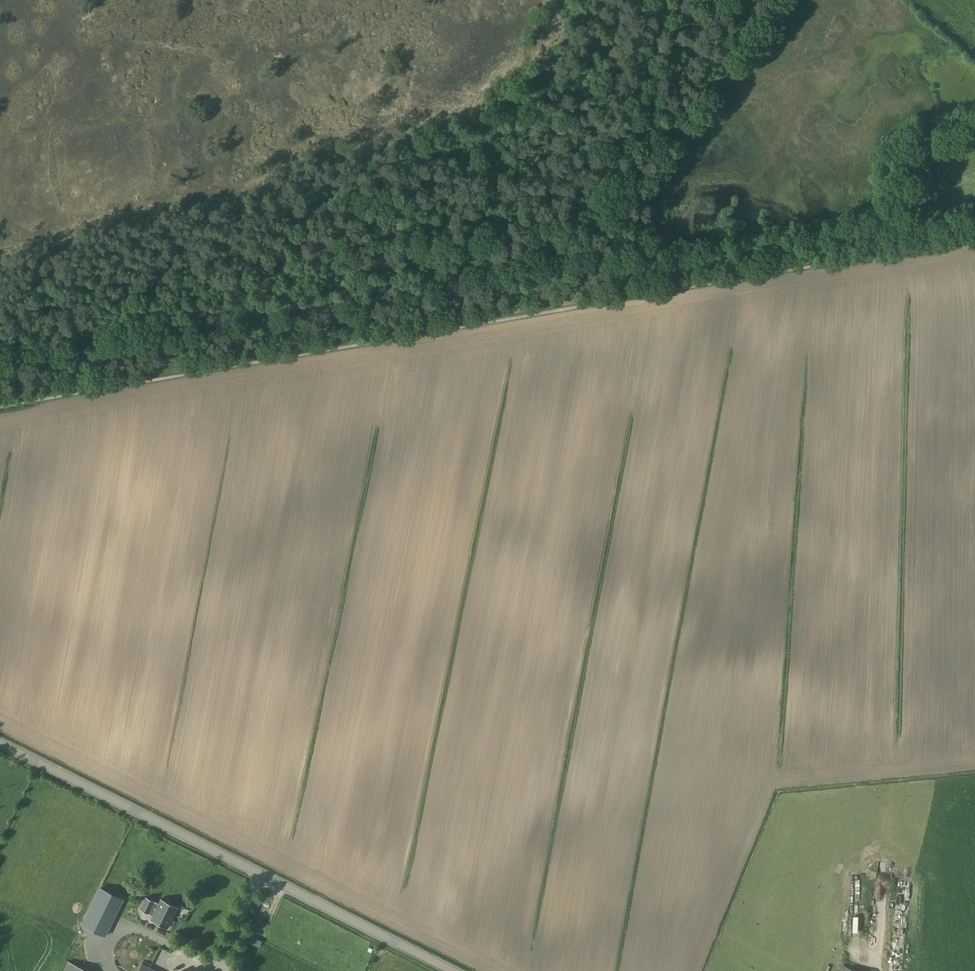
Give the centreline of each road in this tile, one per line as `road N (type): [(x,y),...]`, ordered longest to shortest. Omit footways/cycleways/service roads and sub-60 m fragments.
road 1 (track): [(0,401),(974,232)]
road 2 (unclassified): [(451,970),(0,743)]

